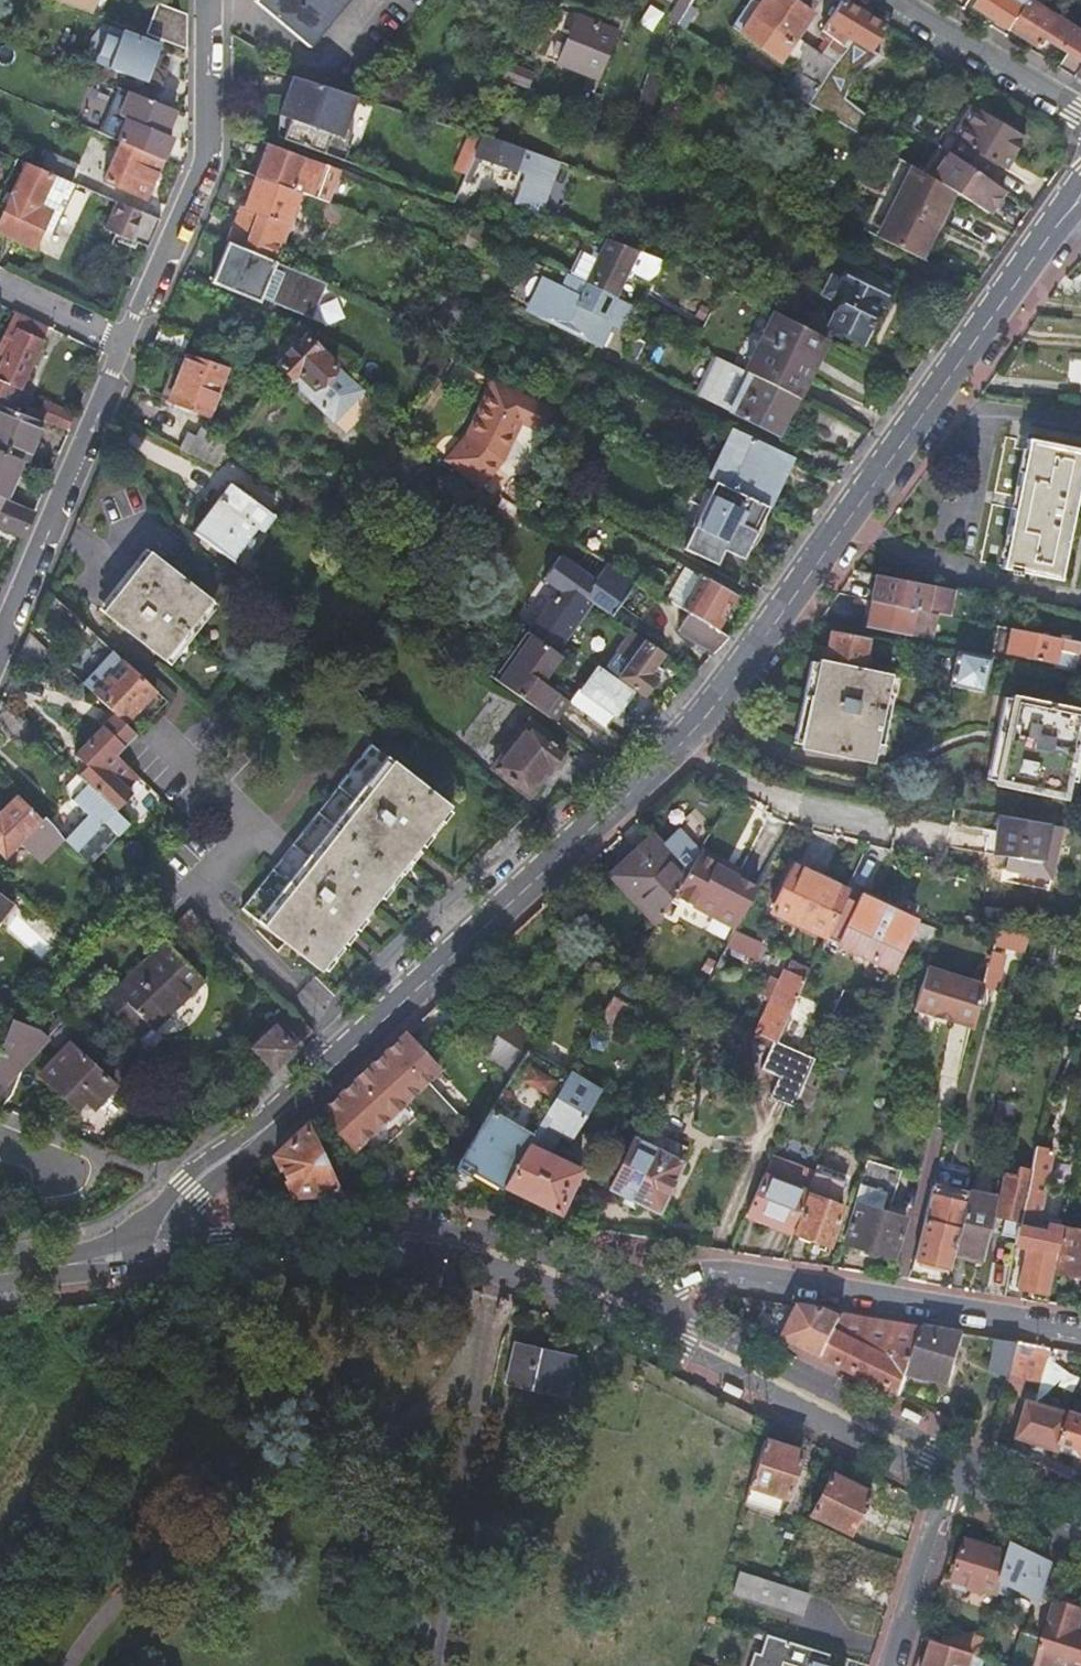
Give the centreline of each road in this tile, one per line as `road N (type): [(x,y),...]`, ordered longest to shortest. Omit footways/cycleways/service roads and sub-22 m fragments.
road 1 (residential): [(156,1244),(178,1197),(705,712),(1080,197)]
road 2 (residential): [(1080,1334),(703,1278),(588,1305)]
road 3 (tertiary): [(156,1244),(463,1255),(588,1305)]
road 4 (tertiary): [(588,1305),(954,1477)]
road 5 (residential): [(206,0),(209,155),(125,344)]
road 6 (residential): [(125,344),(0,652)]
road 7 (residential): [(888,0),(1080,116)]
road 8 (residential): [(896,1665),(954,1477)]
road 9 (tertiary): [(0,1277),(156,1244)]
road 10 (tertiary): [(954,1477),(1080,1541)]
road 11 (residential): [(0,285),(125,344)]

